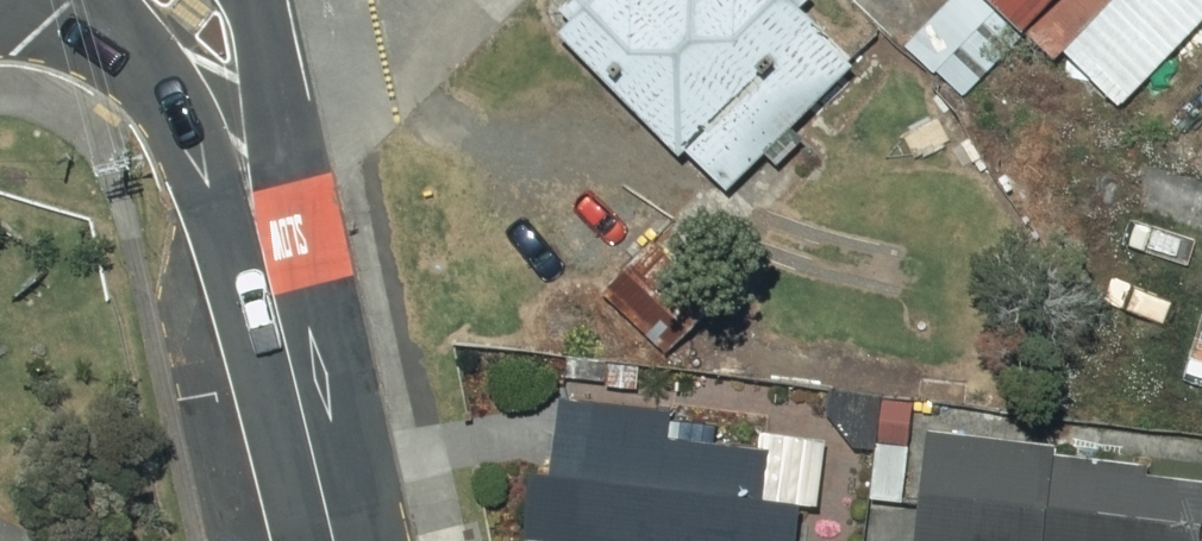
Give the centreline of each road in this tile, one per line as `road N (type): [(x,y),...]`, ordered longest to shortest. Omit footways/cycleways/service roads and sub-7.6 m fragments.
road 1 (residential): [(272,311),(148,71),(75,0)]
road 2 (residential): [(247,0),(265,94),(272,311)]
road 3 (residential): [(272,311),(325,540)]

